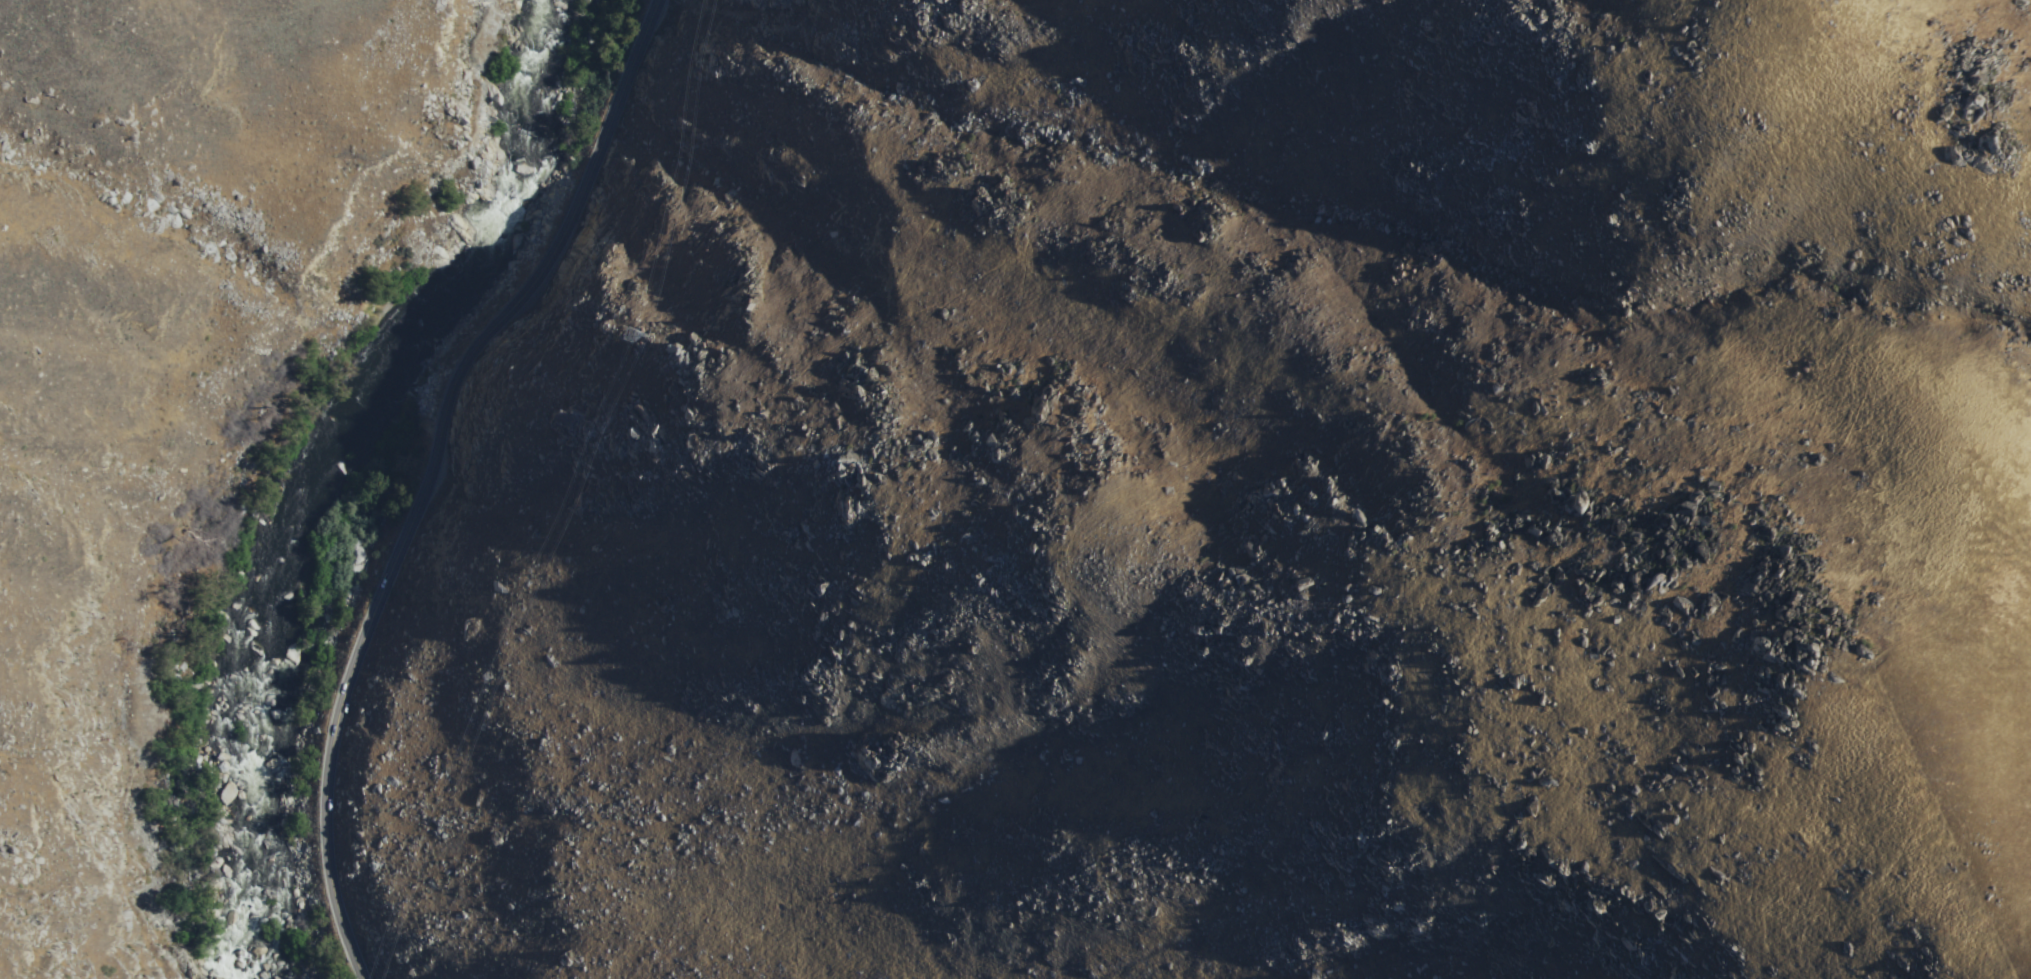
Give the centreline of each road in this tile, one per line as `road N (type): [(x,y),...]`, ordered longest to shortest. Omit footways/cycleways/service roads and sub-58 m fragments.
road 1 (primary): [(652,0),(541,262),(445,389),(418,490),(334,702),(317,837),(324,897),(351,978)]

